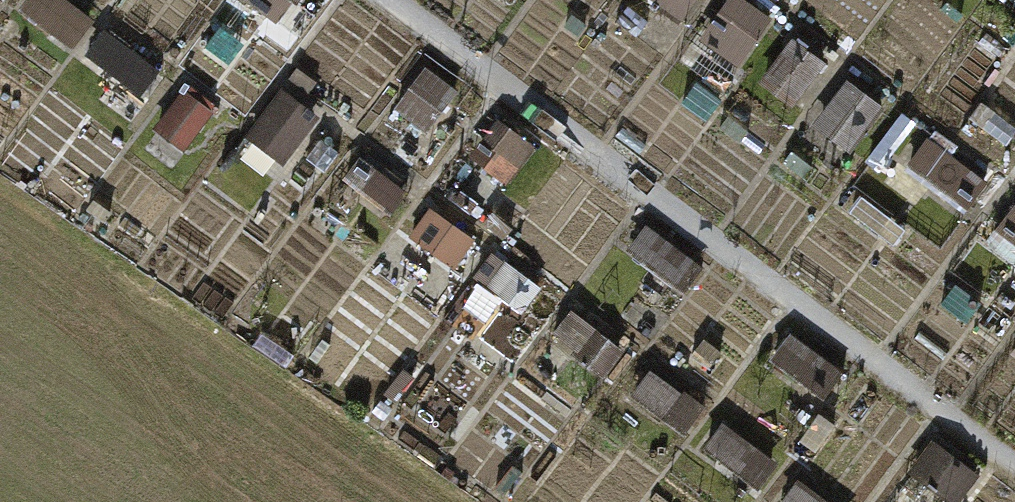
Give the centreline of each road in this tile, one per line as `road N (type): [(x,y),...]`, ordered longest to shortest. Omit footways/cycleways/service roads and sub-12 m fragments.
road 1 (track): [(380,0),(1014,472)]

